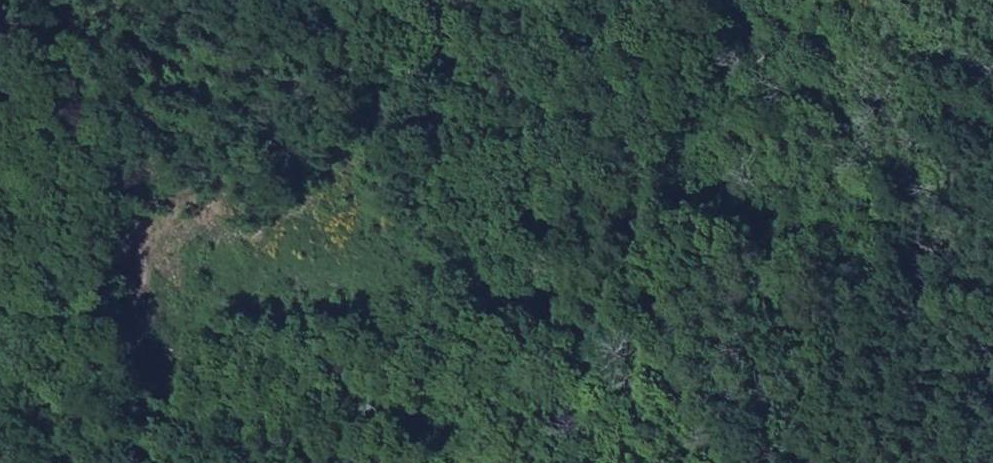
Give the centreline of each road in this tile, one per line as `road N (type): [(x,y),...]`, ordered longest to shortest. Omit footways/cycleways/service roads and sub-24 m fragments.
road 1 (track): [(651,462),(676,392),(721,315),(726,112),(733,48),(748,0)]

